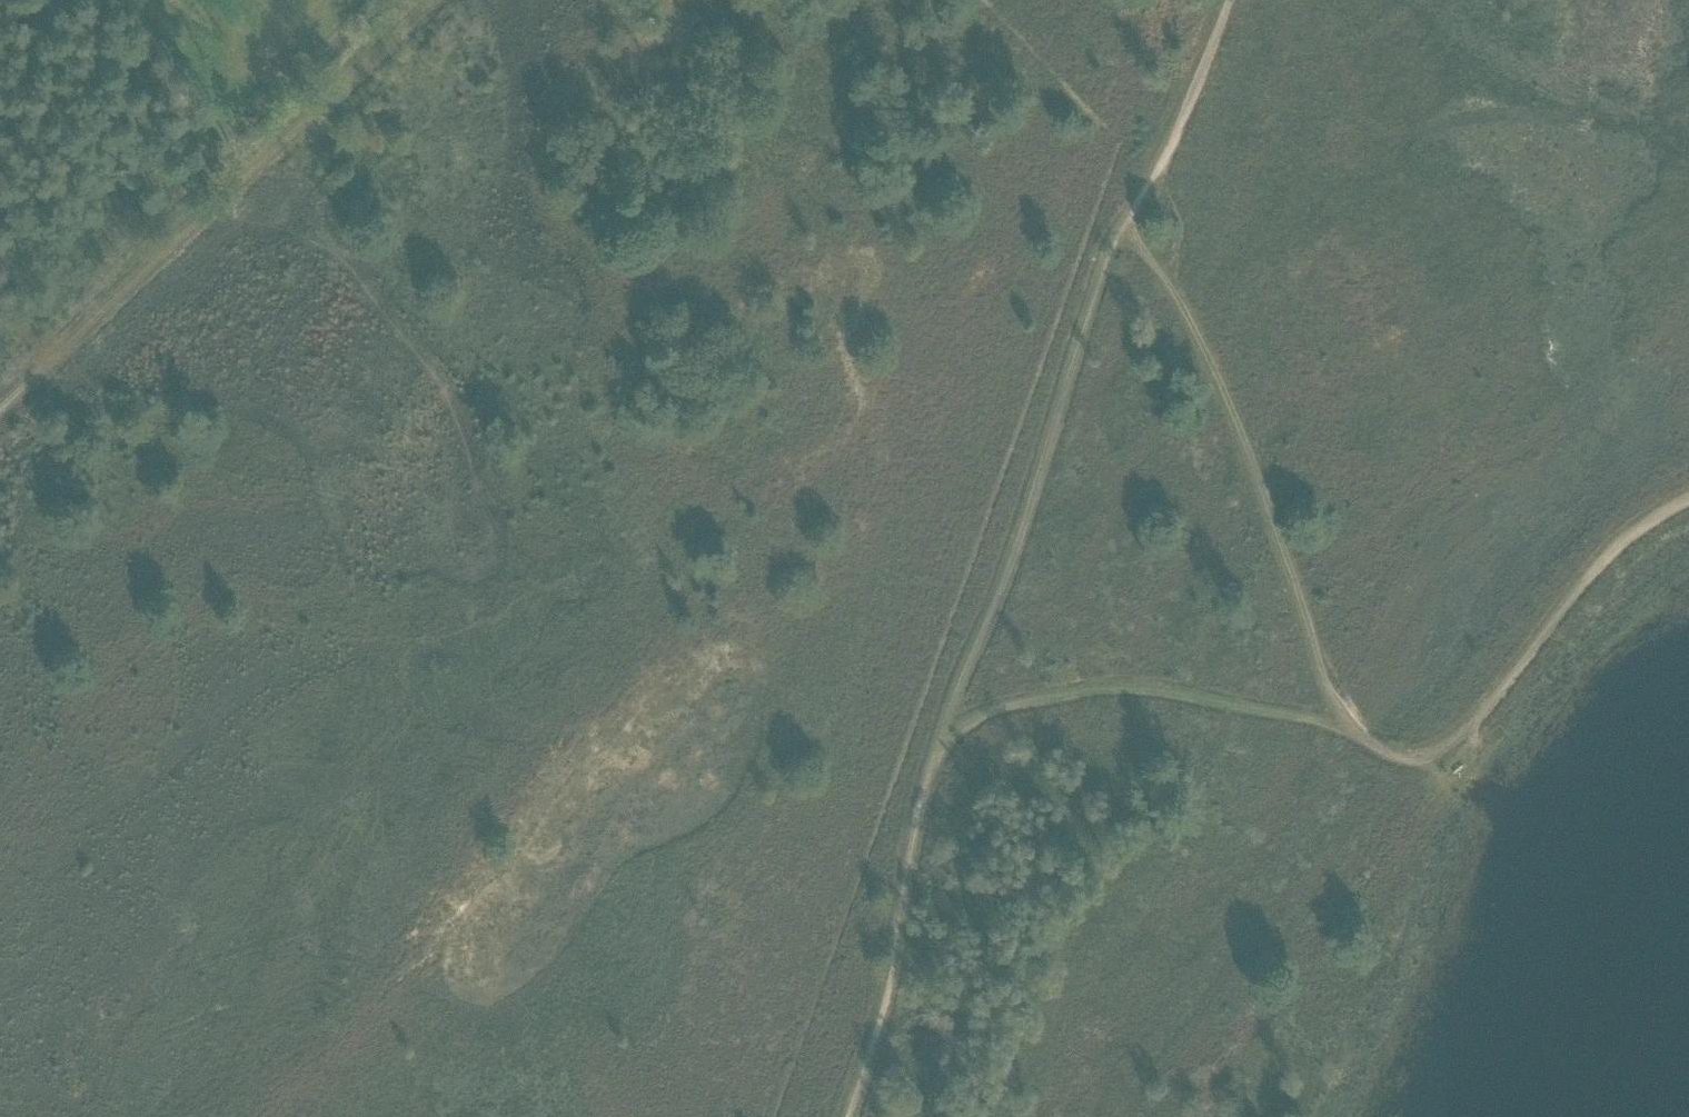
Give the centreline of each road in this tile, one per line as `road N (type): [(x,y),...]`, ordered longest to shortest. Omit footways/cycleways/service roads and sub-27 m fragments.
road 1 (track): [(423,0),(0,403)]

